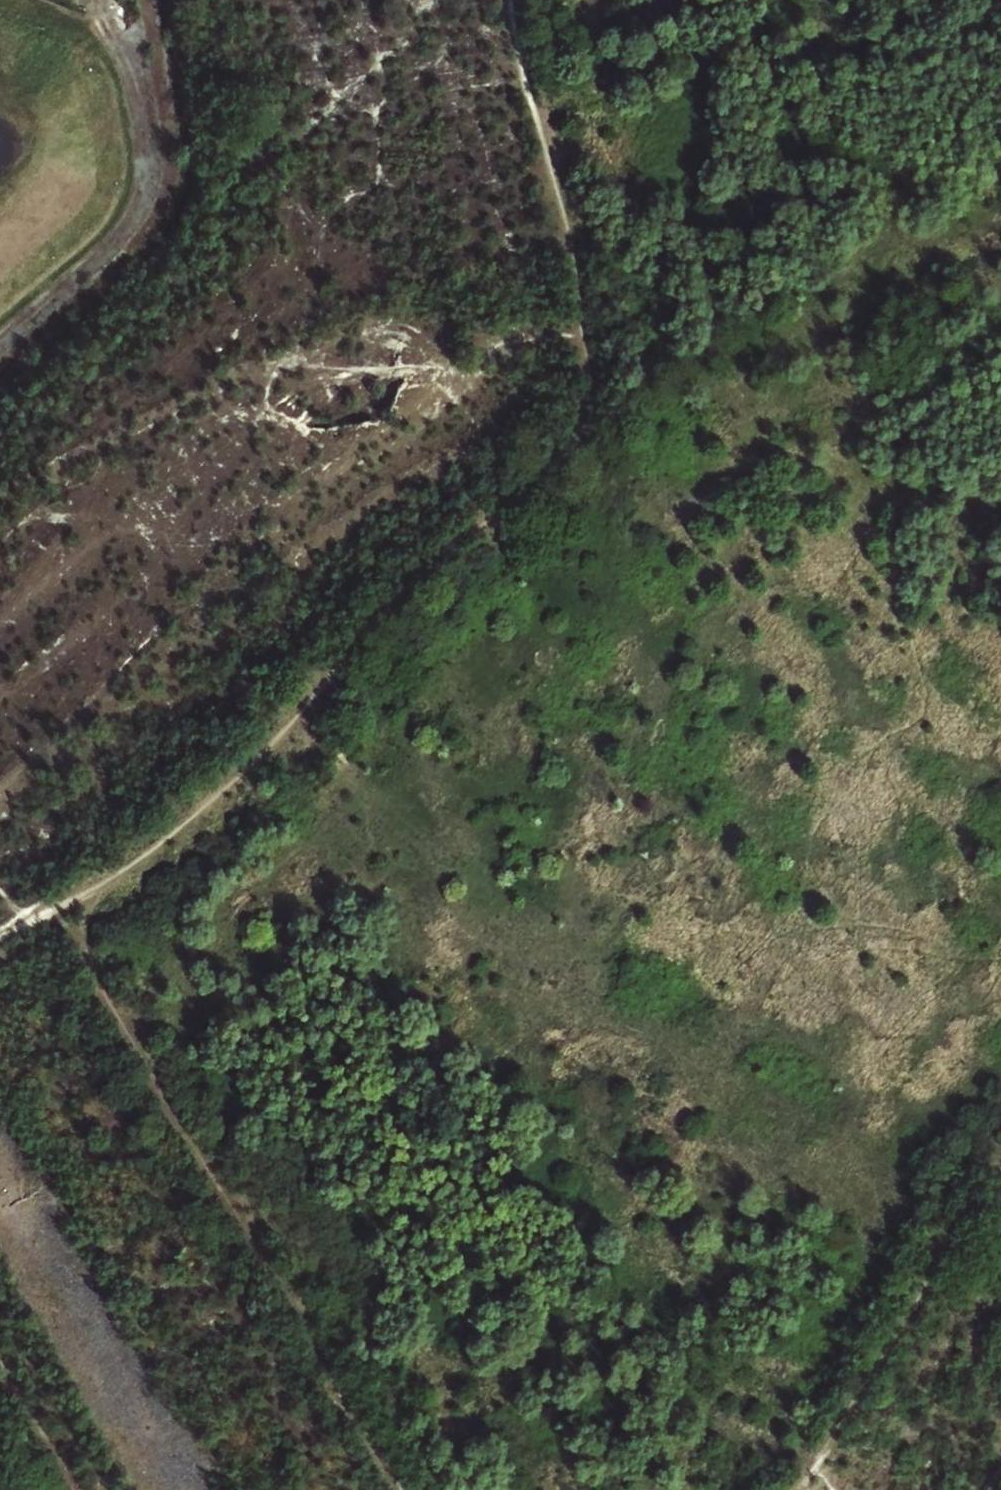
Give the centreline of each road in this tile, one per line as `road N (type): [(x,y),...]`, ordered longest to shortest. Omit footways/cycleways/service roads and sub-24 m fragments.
road 1 (track): [(0,391),(202,227),(160,0)]

